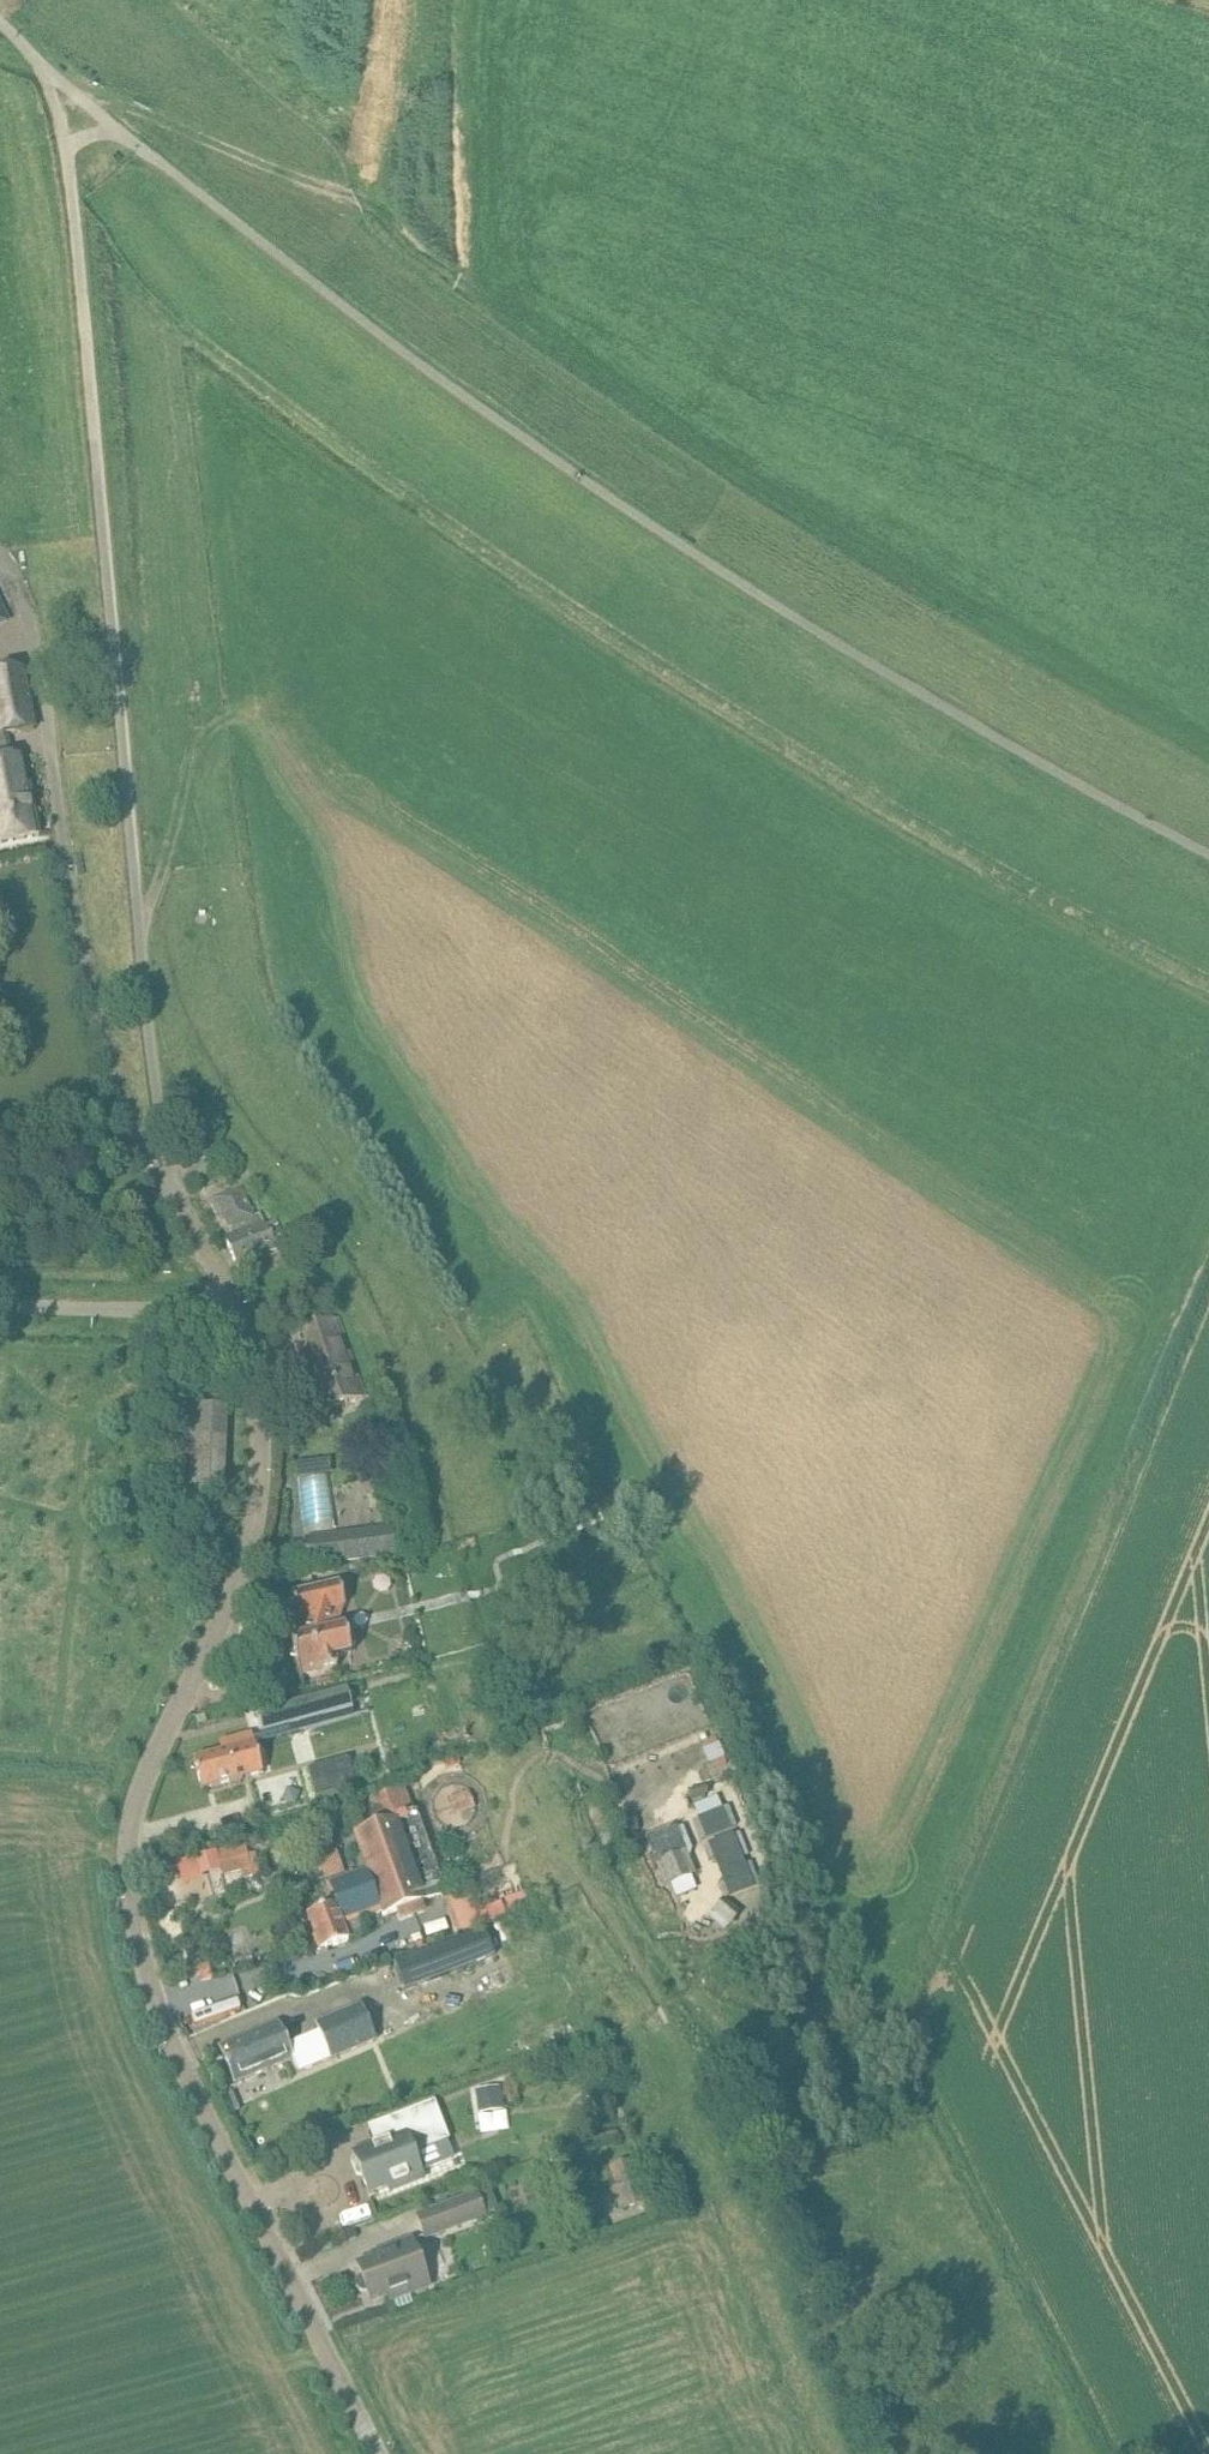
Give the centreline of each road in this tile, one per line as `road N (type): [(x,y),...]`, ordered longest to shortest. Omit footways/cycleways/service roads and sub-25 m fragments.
road 1 (unclassified): [(378,2453),(159,2018),(133,1928),(127,1860),(141,1782),(229,1601),(257,1505),(259,1428),(248,1343),(231,1309)]
road 2 (unclassified): [(0,1306),(231,1309)]
road 3 (residential): [(174,1195),(231,1309)]

